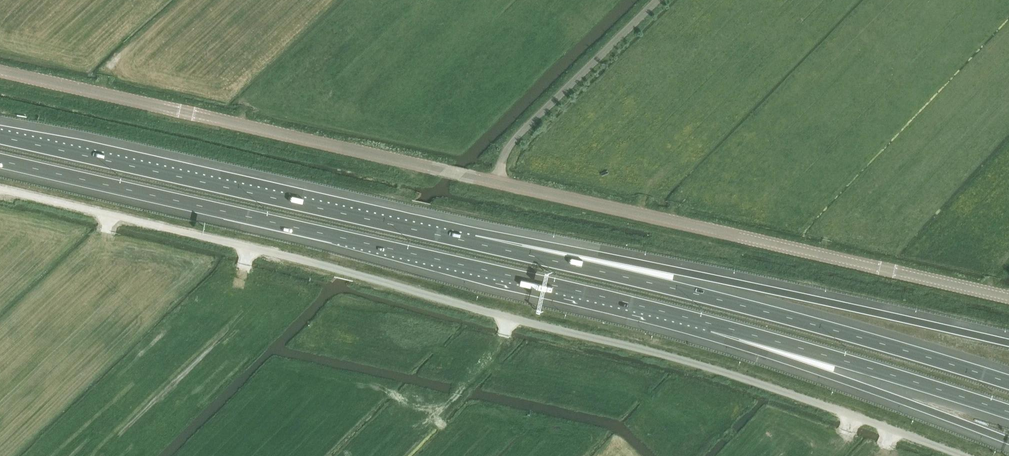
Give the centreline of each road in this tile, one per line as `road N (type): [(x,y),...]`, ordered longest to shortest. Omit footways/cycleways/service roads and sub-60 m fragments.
road 1 (track): [(0,190),(263,264),(298,283),(365,299),(463,305),(726,370)]
road 2 (motorway): [(0,161),(715,325)]
road 3 (unclassified): [(1008,299),(465,175)]
road 4 (motorway): [(1008,383),(736,304),(472,243)]
road 5 (motorway): [(1008,341),(674,271),(472,243)]
road 6 (motorway): [(472,243),(0,136)]
road 7 (unclassified): [(444,170),(0,73)]
road 8 (motorway): [(715,325),(1008,441)]
road 9 (motorway): [(715,325),(1008,413)]

